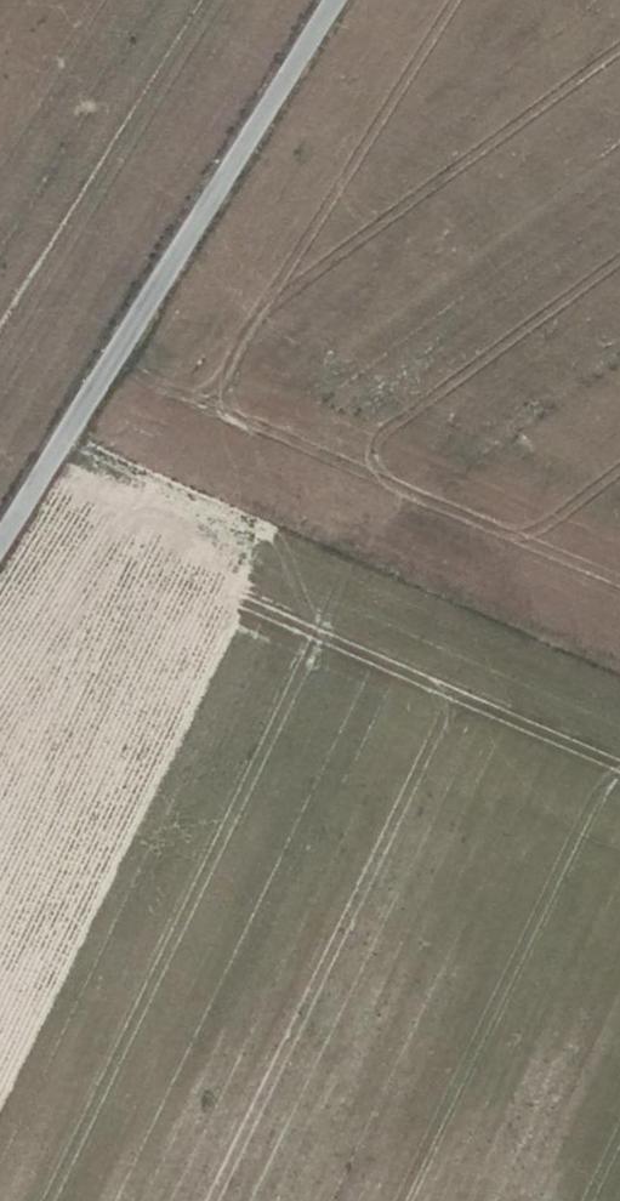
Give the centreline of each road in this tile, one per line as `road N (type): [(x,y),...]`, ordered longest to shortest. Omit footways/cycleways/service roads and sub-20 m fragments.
road 1 (unclassified): [(333,0),(0,541)]

